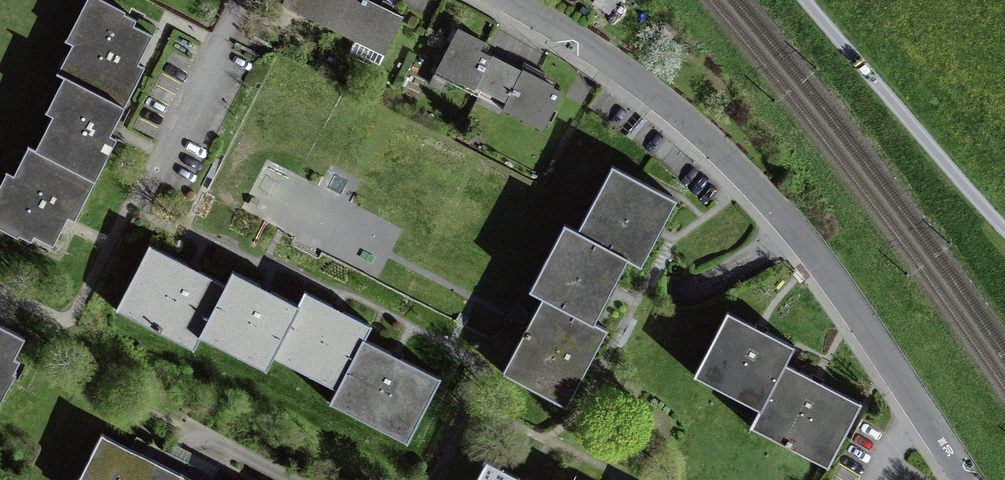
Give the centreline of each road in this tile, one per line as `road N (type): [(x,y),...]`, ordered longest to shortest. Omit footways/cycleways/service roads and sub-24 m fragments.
road 1 (residential): [(510,0),(646,88),(749,181),(841,288),(967,479)]
road 2 (track): [(1004,229),(805,0)]

